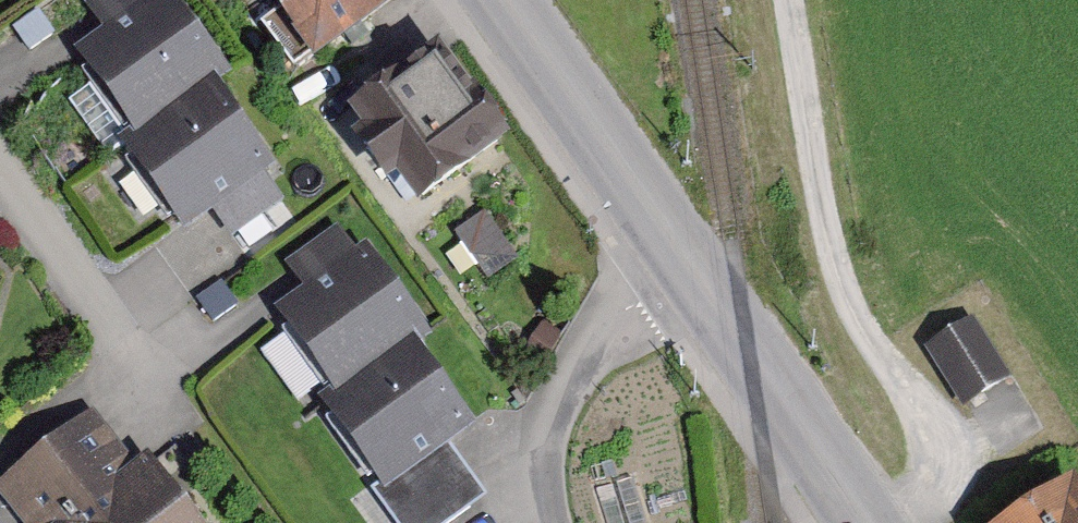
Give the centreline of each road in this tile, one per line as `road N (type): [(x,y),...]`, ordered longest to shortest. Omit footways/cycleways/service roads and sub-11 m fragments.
road 1 (track): [(898,522),(928,492),(942,457),(931,414),(873,340),(850,286),(823,192),(793,0)]
road 2 (secondary): [(495,0),(685,275)]
road 3 (unclassified): [(685,275),(573,364),(543,428),(544,488),(556,522)]
road 4 (secondary): [(685,275),(862,522)]
road 5 (residential): [(161,414),(0,168)]

